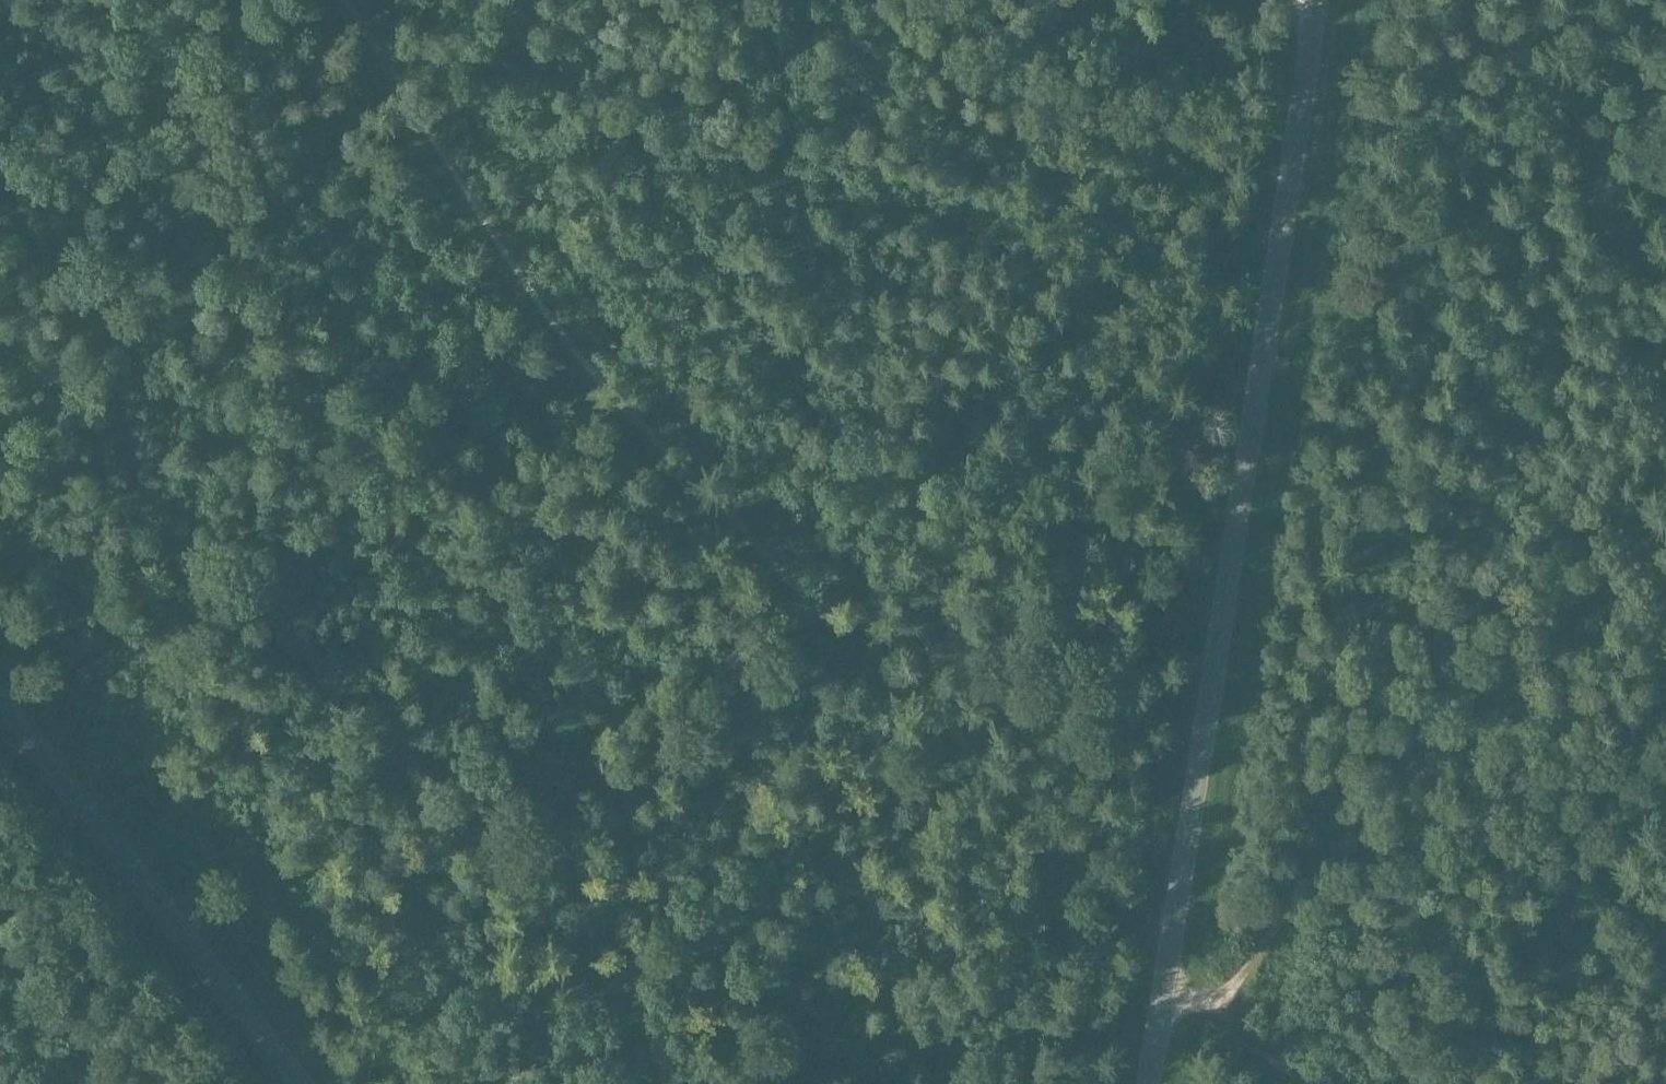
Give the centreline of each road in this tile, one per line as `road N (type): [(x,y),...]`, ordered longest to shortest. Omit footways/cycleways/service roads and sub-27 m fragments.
road 1 (tertiary): [(1149,1083),(1317,0)]
road 2 (track): [(343,6),(519,282),(603,396),(800,590)]
road 3 (track): [(1211,1000),(1244,972),(1360,818),(1665,516)]
road 4 (track): [(800,590),(851,624),(903,624),(927,634),(932,694),(947,727),(1169,950)]
road 5 (tertiary): [(301,1083),(0,699)]
road 6 (track): [(1163,995),(1211,1000),(1232,1018),(1238,1041),(1301,1083)]

